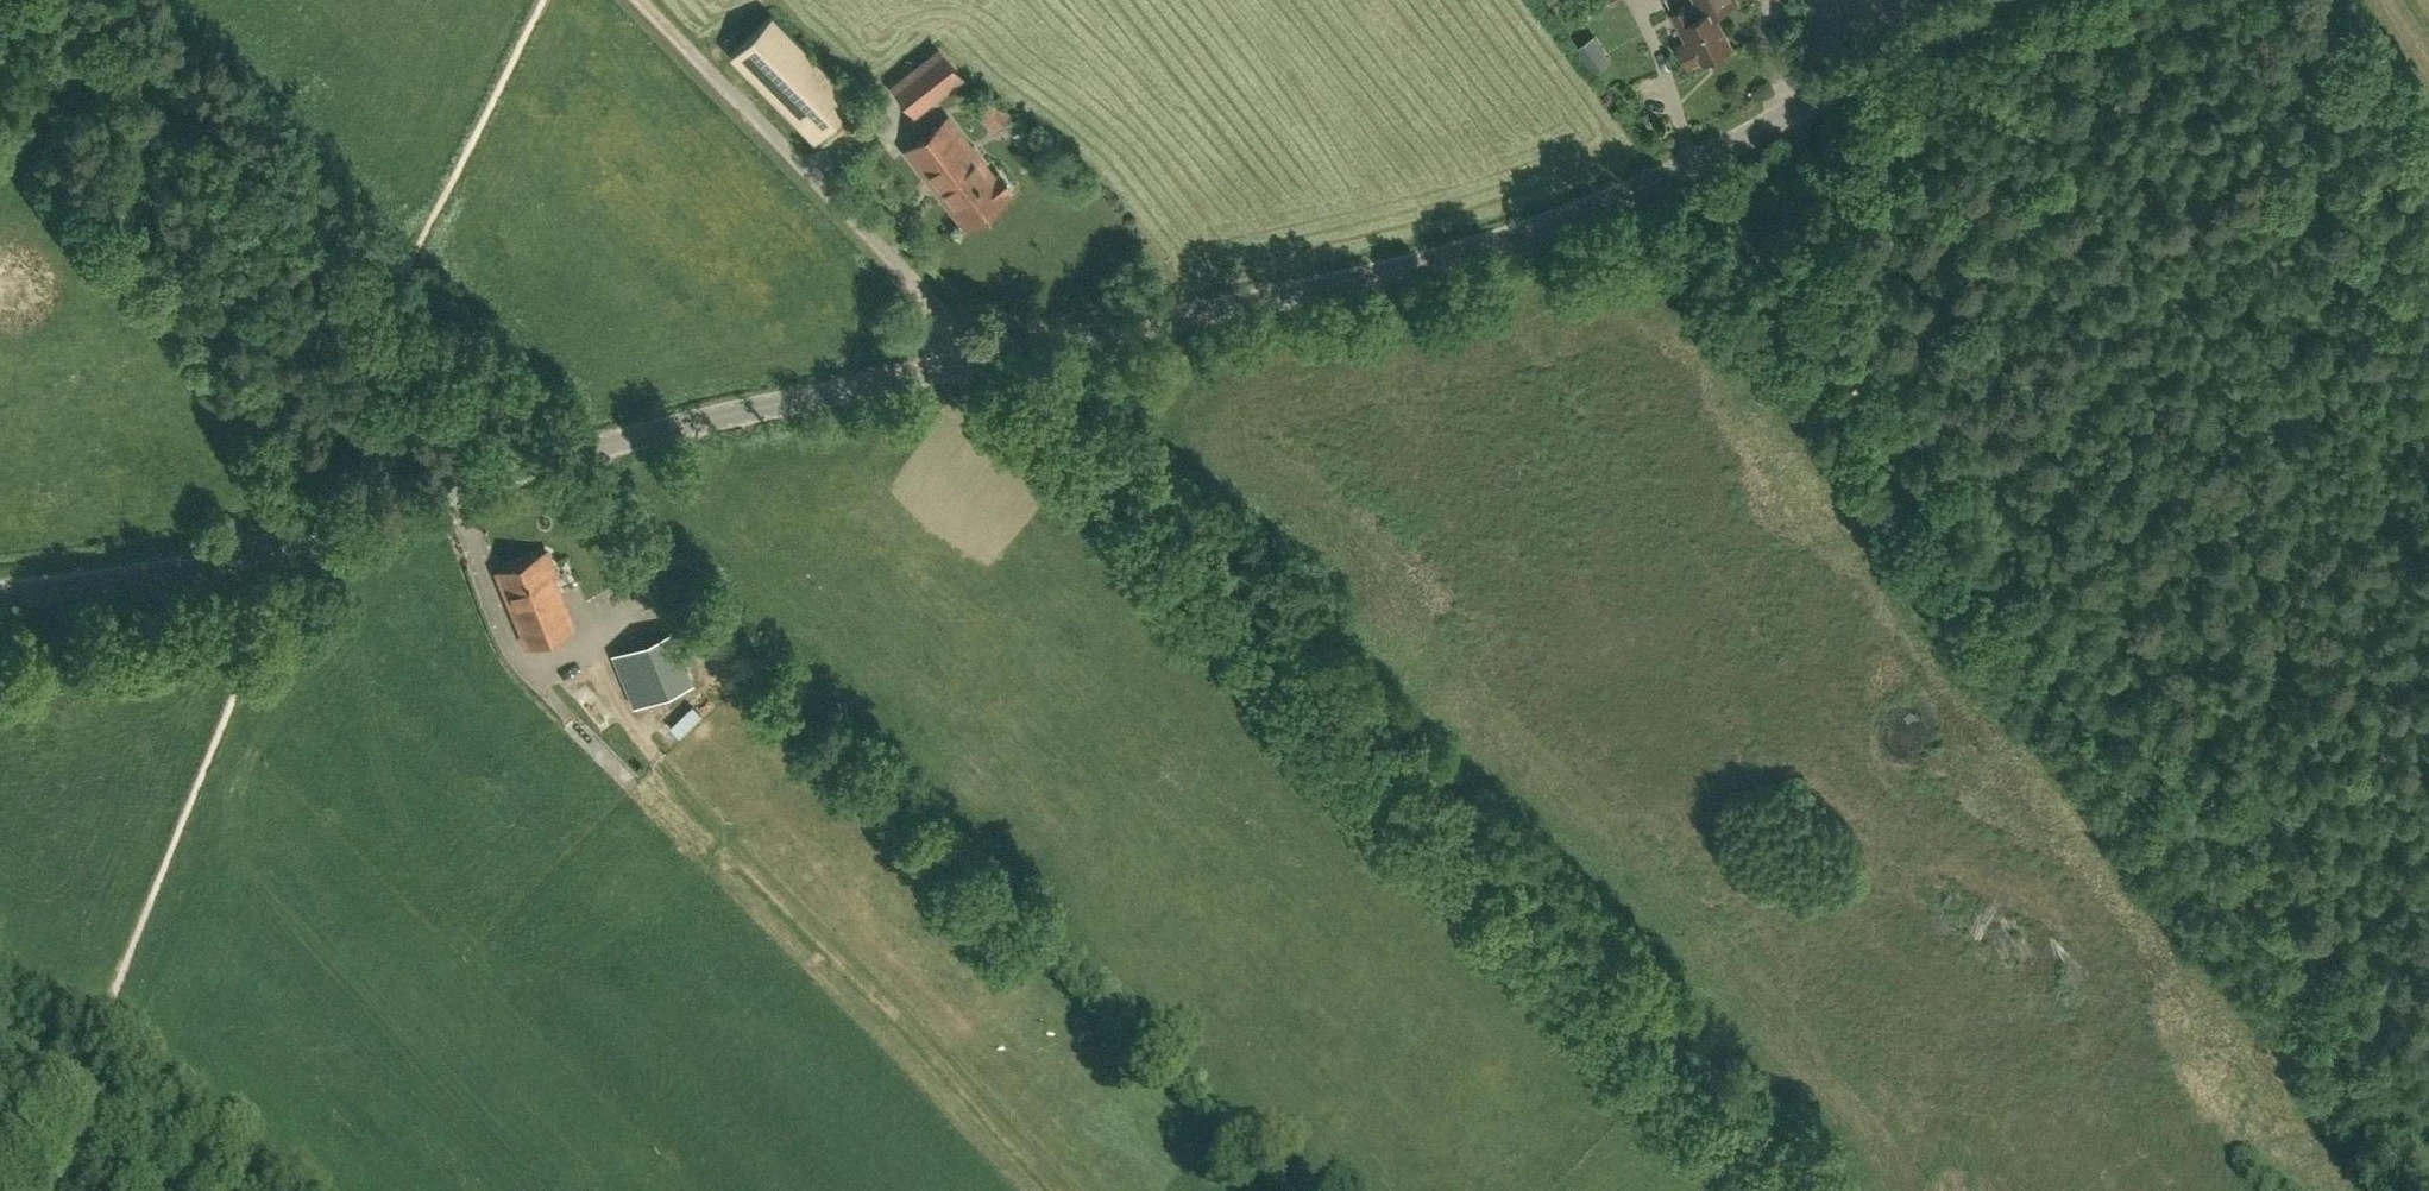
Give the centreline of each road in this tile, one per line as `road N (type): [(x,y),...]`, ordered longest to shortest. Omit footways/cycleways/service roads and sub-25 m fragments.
road 1 (unclassified): [(1815,1190),(1014,351)]
road 2 (unclassified): [(1014,351),(1385,273),(1595,212),(1991,0)]
road 3 (unclassified): [(0,592),(171,570),(571,455),(1014,351)]
road 4 (track): [(980,360),(639,0)]

